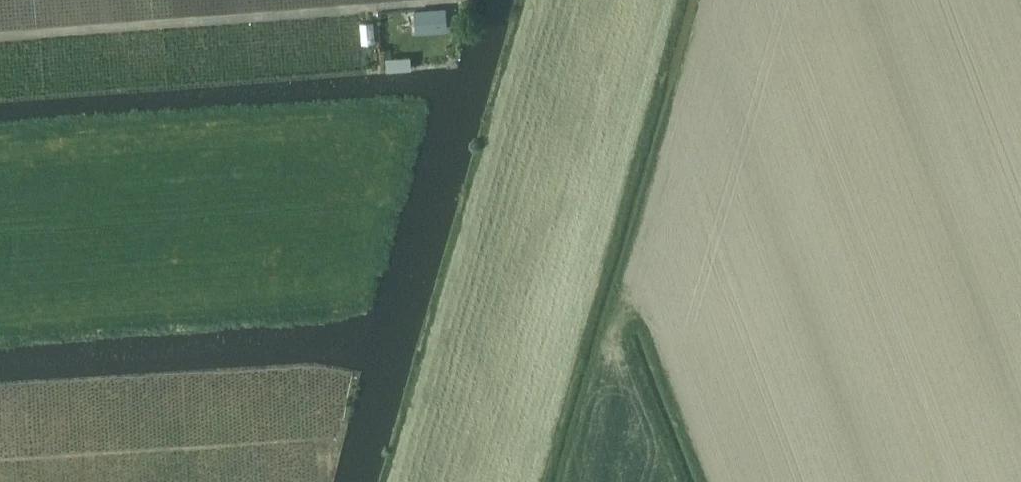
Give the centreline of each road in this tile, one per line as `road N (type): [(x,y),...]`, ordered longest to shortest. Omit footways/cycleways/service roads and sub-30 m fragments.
road 1 (track): [(0,32),(438,0)]

